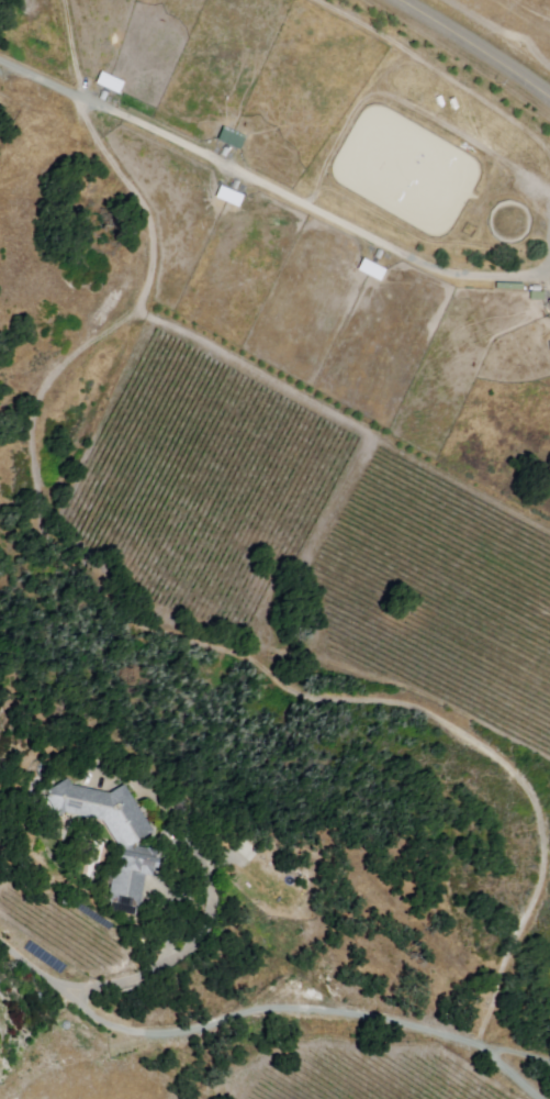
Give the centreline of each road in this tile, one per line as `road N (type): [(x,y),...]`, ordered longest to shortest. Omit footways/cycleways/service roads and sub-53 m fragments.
road 1 (track): [(549,272),(469,277),(423,266),(0,59)]
road 2 (track): [(65,988),(110,1026),(171,1035),(307,1008),(400,1020),(487,1046)]
road 3 (tertiary): [(549,104),(396,0)]
road 4 (track): [(549,1098),(487,1046),(549,1061)]

